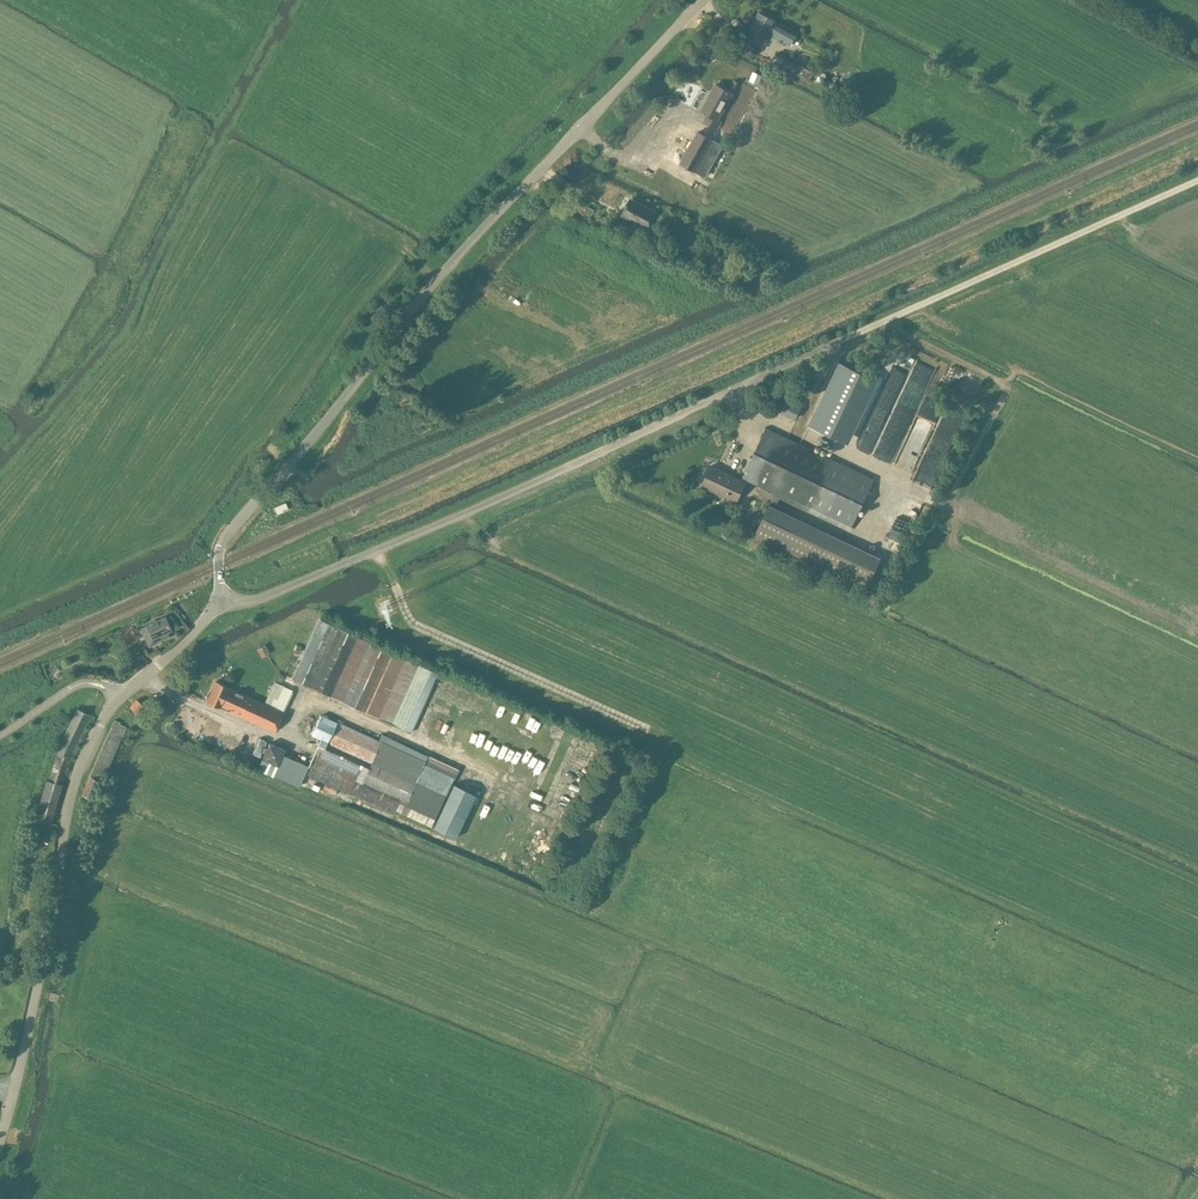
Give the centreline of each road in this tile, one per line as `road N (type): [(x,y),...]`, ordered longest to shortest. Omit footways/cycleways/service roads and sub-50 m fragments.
road 1 (unclassified): [(704,0),(485,221),(219,536),(214,596)]
road 2 (unclassified): [(214,596),(249,599),(349,561),(741,386)]
road 3 (track): [(741,386),(1197,181)]
road 4 (unclassified): [(0,1128),(75,789),(104,719),(131,689)]
road 5 (unclassified): [(214,596),(131,689)]

